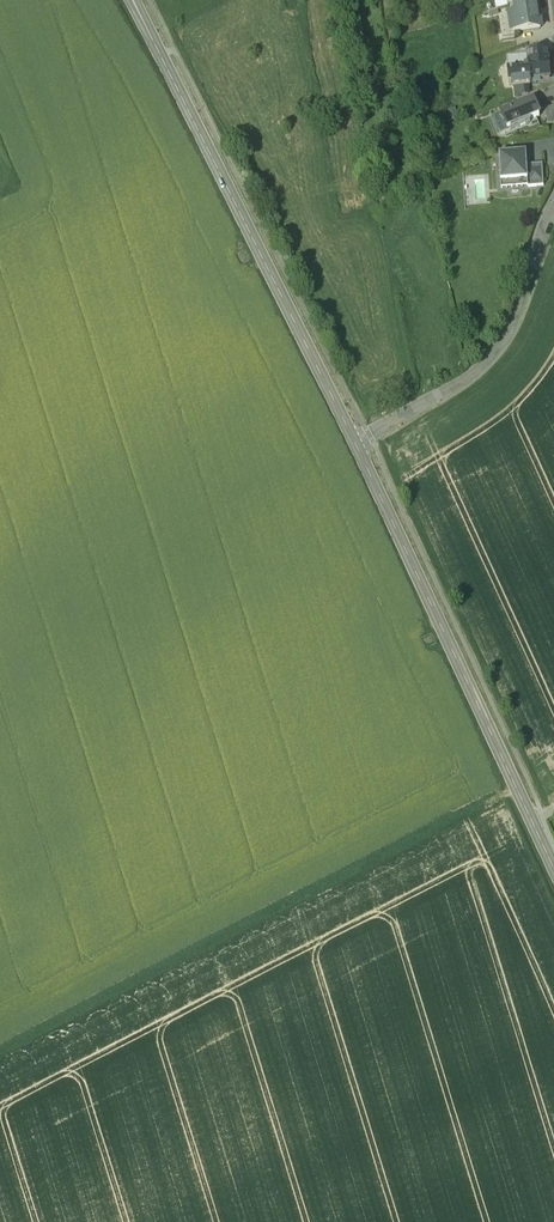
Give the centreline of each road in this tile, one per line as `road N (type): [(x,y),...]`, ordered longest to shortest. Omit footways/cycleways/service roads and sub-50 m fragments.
road 1 (track): [(516,787),(0,1050)]
road 2 (tertiary): [(352,438),(132,0)]
road 3 (tertiary): [(553,868),(352,438)]
road 4 (residential): [(352,438),(469,374),(491,352),(553,206)]

